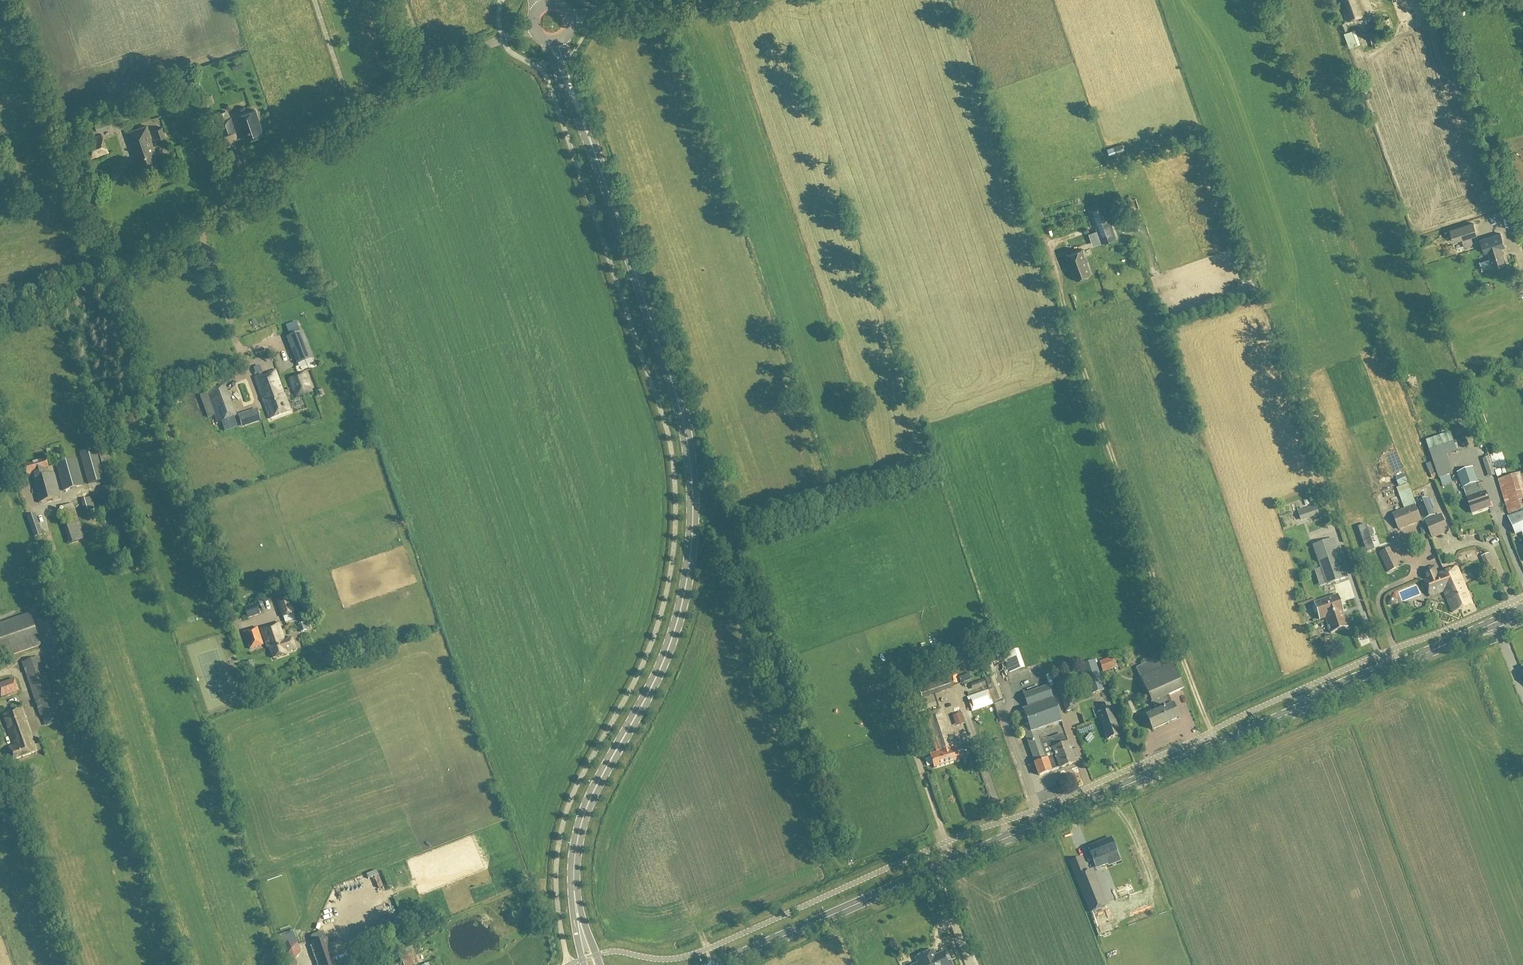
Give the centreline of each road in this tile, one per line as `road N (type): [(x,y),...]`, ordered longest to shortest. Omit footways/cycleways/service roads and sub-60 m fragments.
road 1 (tertiary): [(589,964),(573,908),(574,843),(670,640),(685,583),(692,483),(661,346),(554,44)]
road 2 (secondary): [(720,964),(1522,611)]
road 3 (unclassified): [(0,311),(116,274),(361,103),(532,31)]

